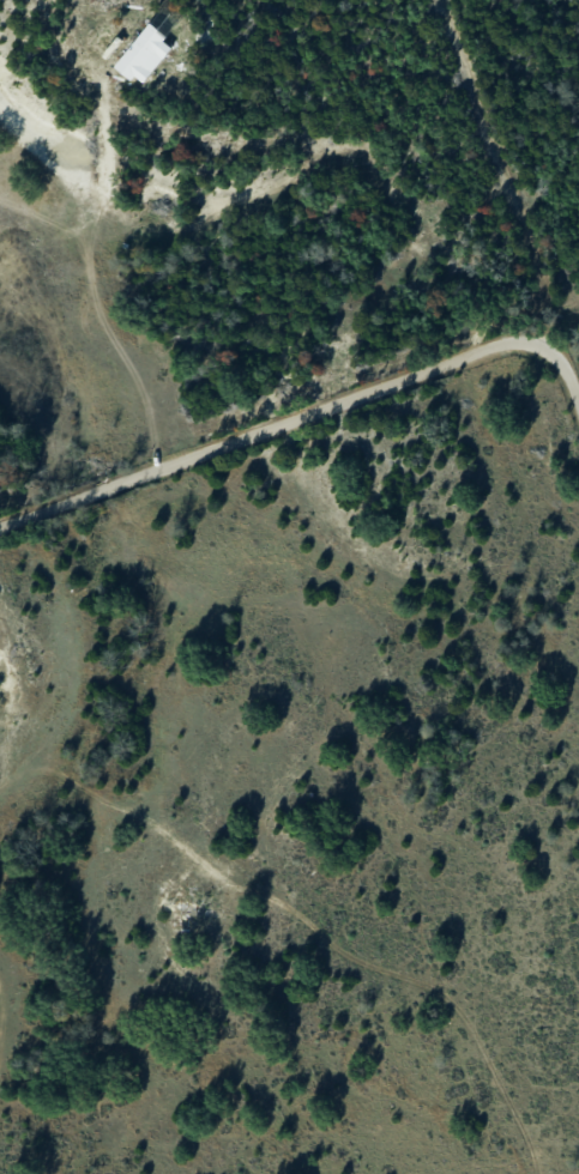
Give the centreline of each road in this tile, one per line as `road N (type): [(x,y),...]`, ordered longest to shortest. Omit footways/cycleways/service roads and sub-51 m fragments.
road 1 (tertiary): [(578,408),(544,353),(505,340),(0,526)]

